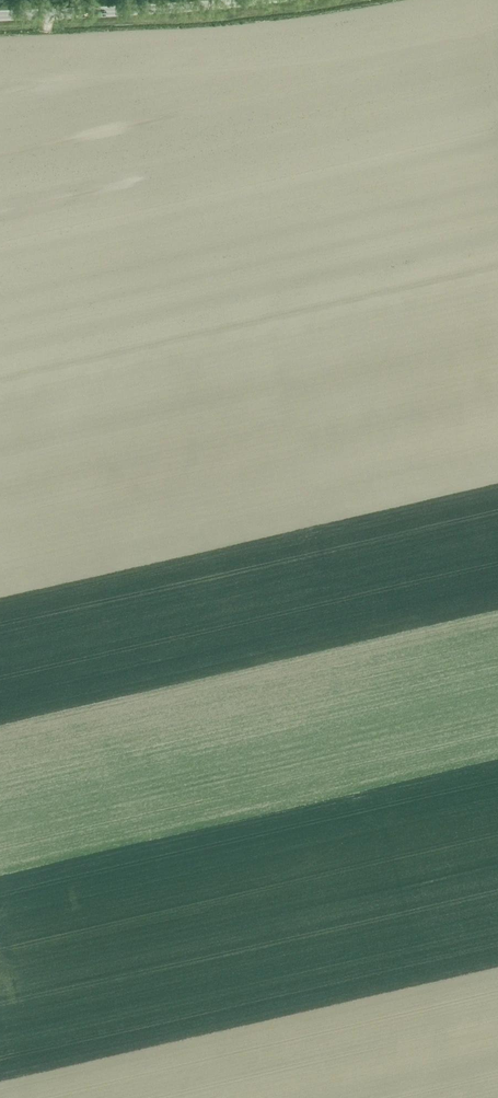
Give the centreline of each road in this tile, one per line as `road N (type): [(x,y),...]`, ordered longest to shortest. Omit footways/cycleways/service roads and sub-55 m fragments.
road 1 (unclassified): [(0,16),(254,0)]

